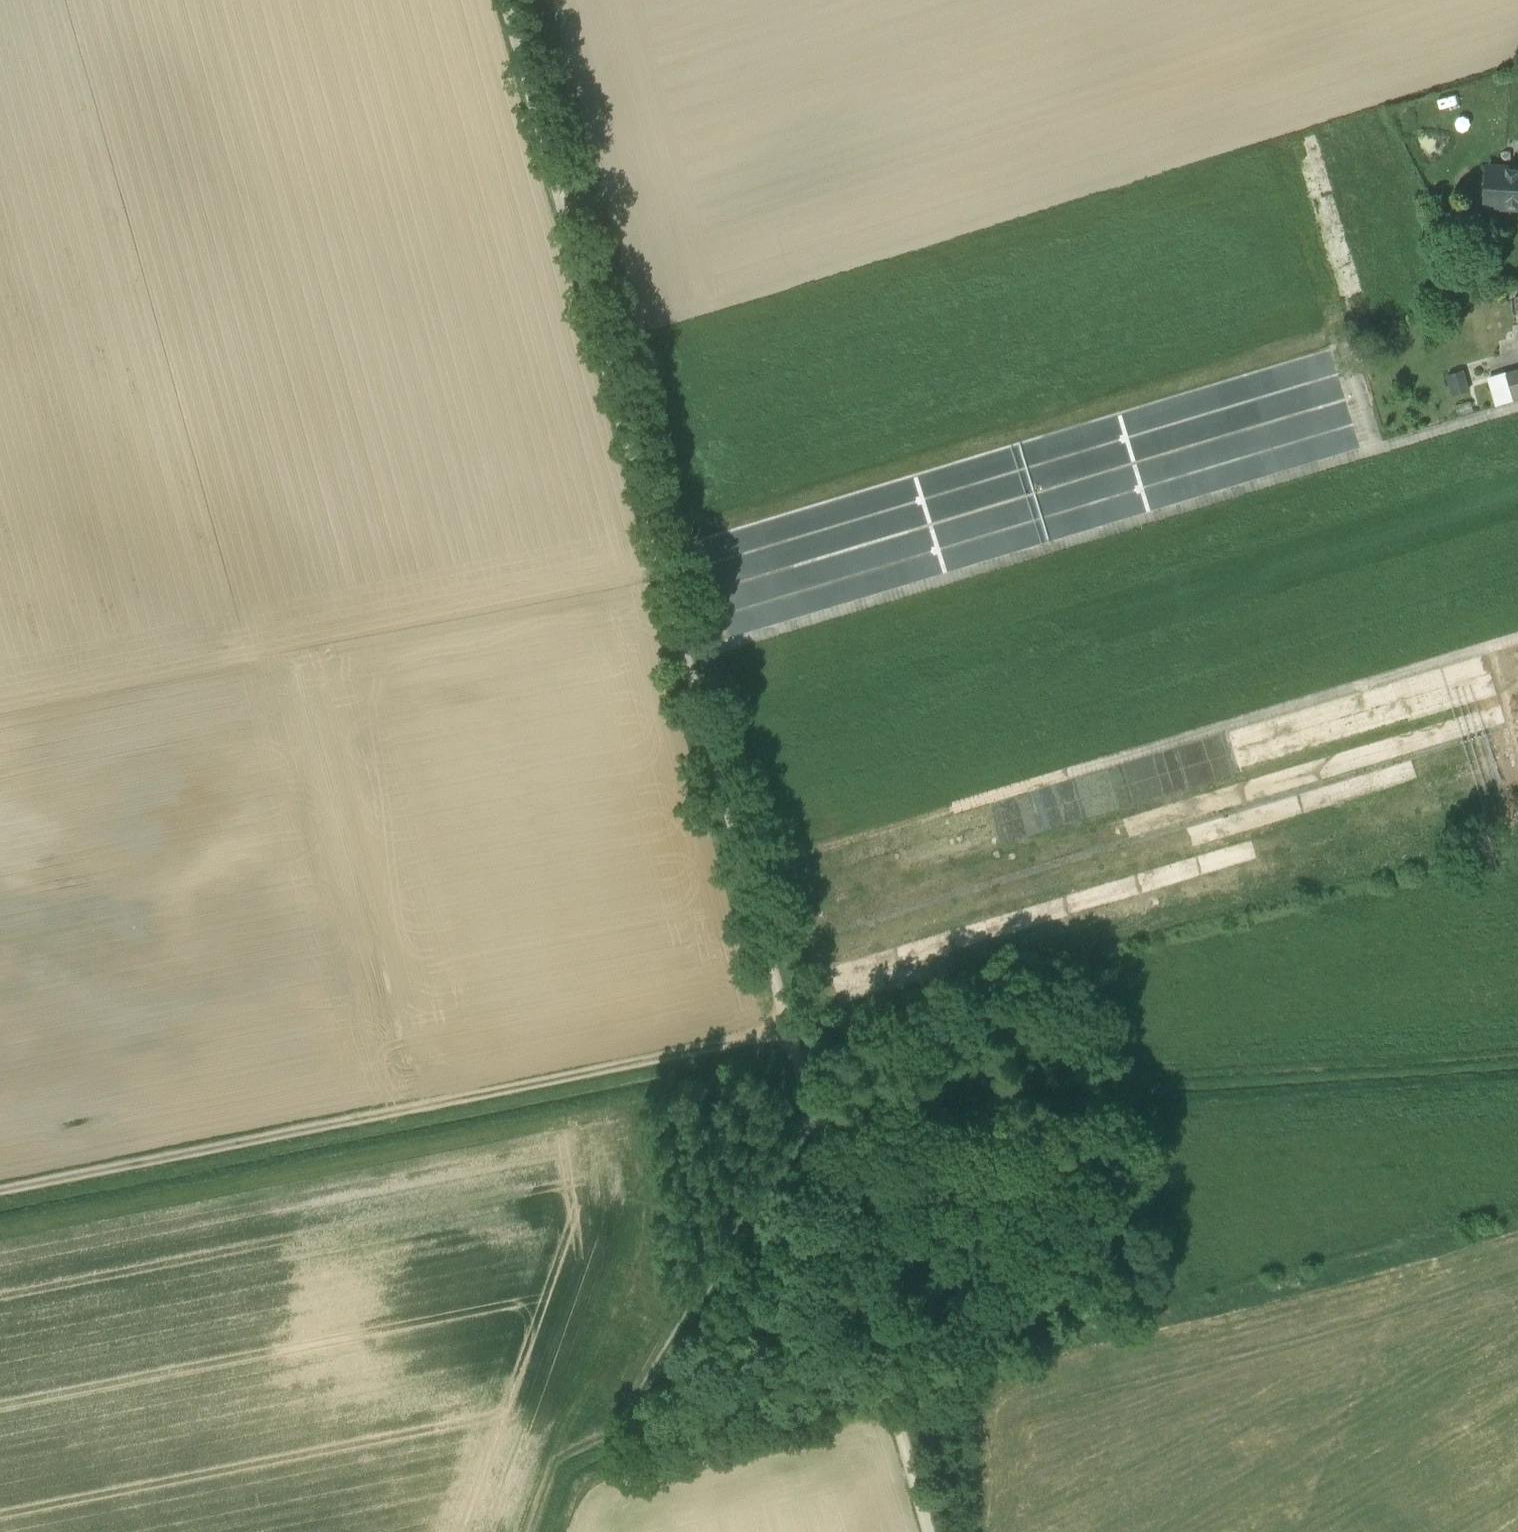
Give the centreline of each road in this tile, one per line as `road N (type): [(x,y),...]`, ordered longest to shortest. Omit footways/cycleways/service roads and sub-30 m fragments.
road 1 (unclassified): [(510,0),(929,1531)]
road 2 (track): [(0,1198),(353,1130),(790,1031)]
road 3 (track): [(815,1121),(698,1310)]

